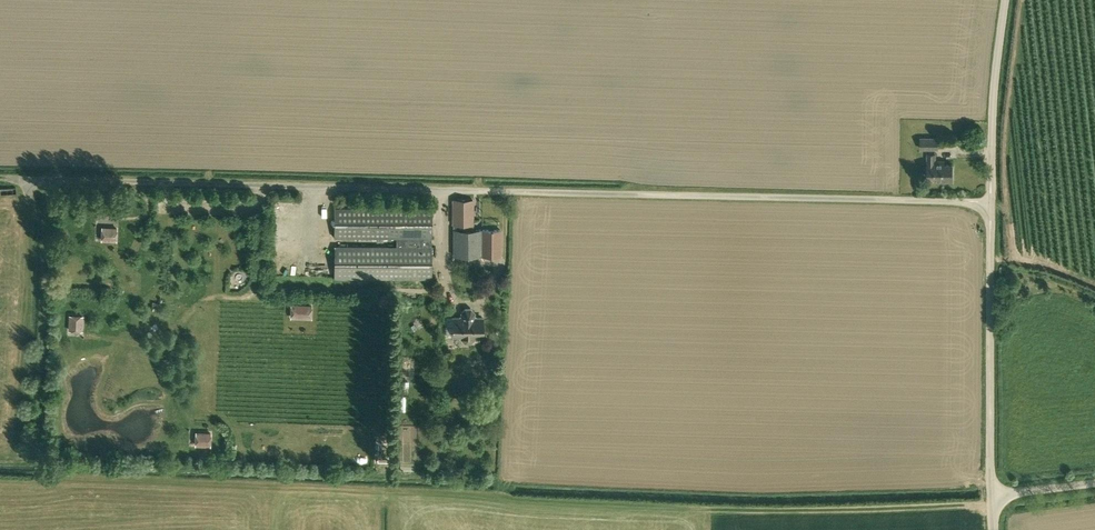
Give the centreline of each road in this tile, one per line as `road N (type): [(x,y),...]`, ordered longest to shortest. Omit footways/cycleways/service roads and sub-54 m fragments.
road 1 (track): [(377,495),(689,509),(993,505)]
road 2 (unclassified): [(993,494),(993,123),(1007,0)]

